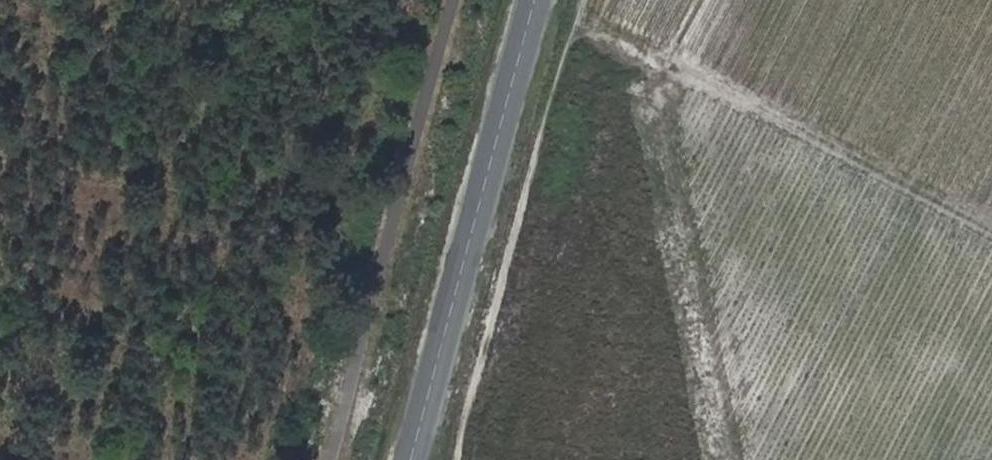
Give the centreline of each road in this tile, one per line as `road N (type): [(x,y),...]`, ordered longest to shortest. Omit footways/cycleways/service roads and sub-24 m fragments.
road 1 (track): [(455,459),(581,0)]
road 2 (tertiary): [(535,0),(410,459)]
road 3 (track): [(724,459),(665,69),(702,0)]
road 4 (track): [(574,24),(991,241)]

